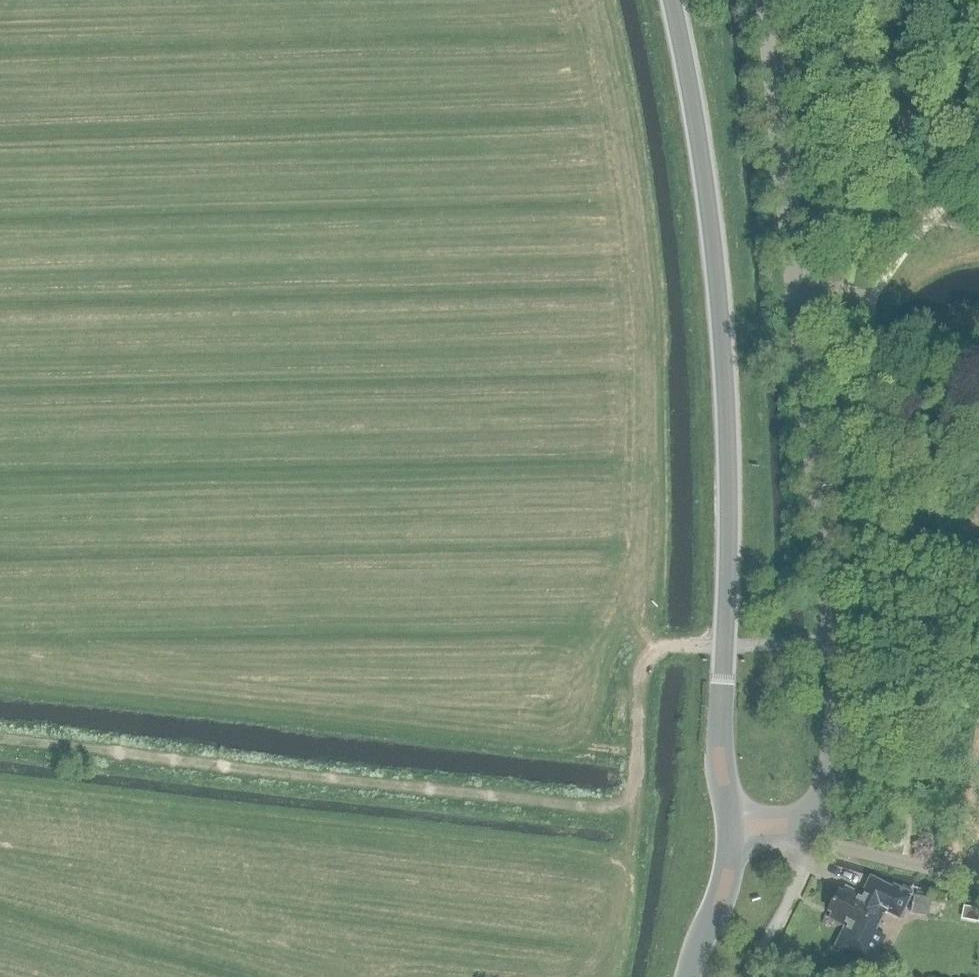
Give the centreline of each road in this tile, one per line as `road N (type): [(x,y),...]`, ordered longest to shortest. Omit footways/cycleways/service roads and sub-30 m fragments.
road 1 (primary): [(731,830),(719,747),(728,503),(723,365),(711,221),(671,0)]
road 2 (tertiary): [(802,824),(823,794),(836,692),(767,0)]
road 3 (primary): [(687,976),(723,891),(731,830)]

